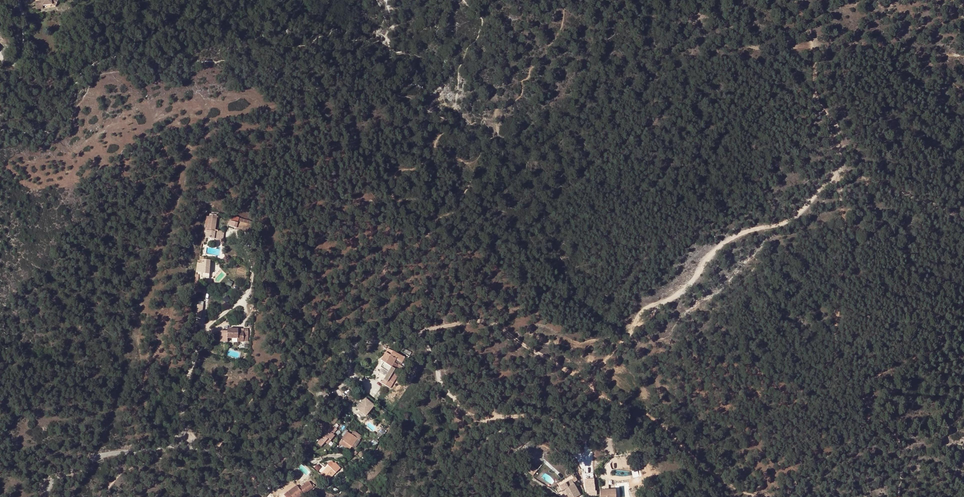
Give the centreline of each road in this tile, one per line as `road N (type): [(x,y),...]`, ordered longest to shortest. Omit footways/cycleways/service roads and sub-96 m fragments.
road 1 (residential): [(46,496),(50,484),(73,469),(122,452),(200,450),(238,473),(264,472),(309,425),(330,362),(357,345),(417,333),(454,404),(523,445)]

